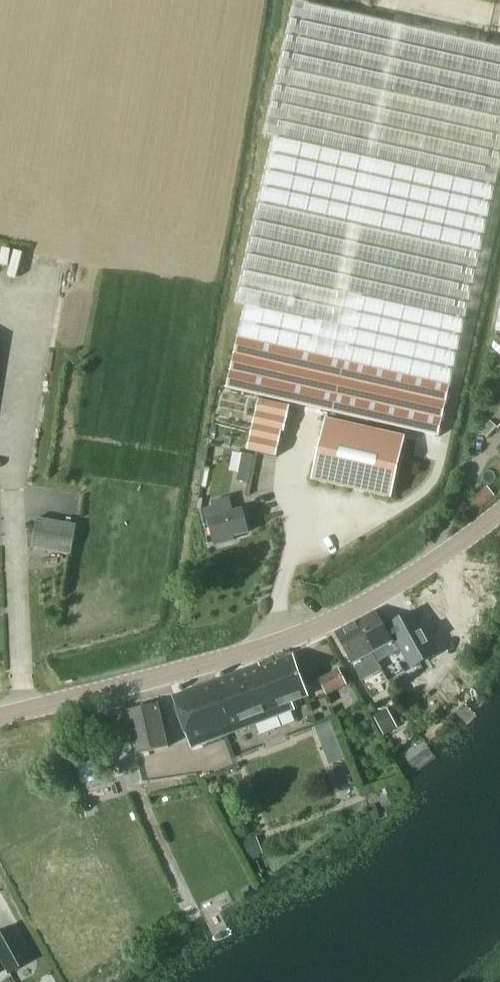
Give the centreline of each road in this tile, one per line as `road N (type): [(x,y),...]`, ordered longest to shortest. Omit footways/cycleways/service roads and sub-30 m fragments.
road 1 (unclassified): [(0,718),(274,645),(395,587),(499,509)]

